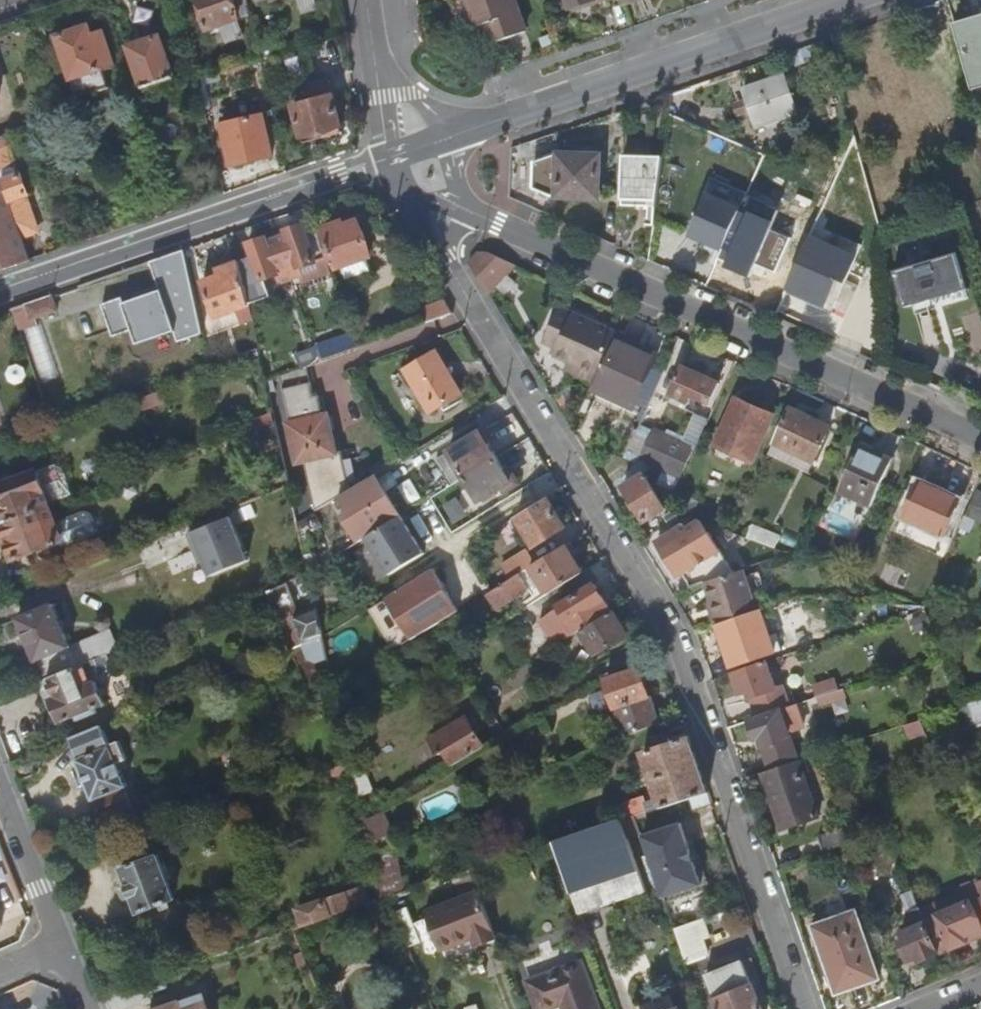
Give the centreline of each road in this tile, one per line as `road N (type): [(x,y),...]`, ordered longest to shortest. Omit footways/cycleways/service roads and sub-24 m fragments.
road 1 (residential): [(387,157),(676,638),(806,1008)]
road 2 (residential): [(387,157),(498,224),(980,438)]
road 3 (residential): [(850,0),(387,157)]
road 4 (residential): [(0,292),(387,157)]
road 5 (residential): [(0,790),(62,944)]
road 6 (residential): [(366,0),(387,157)]

